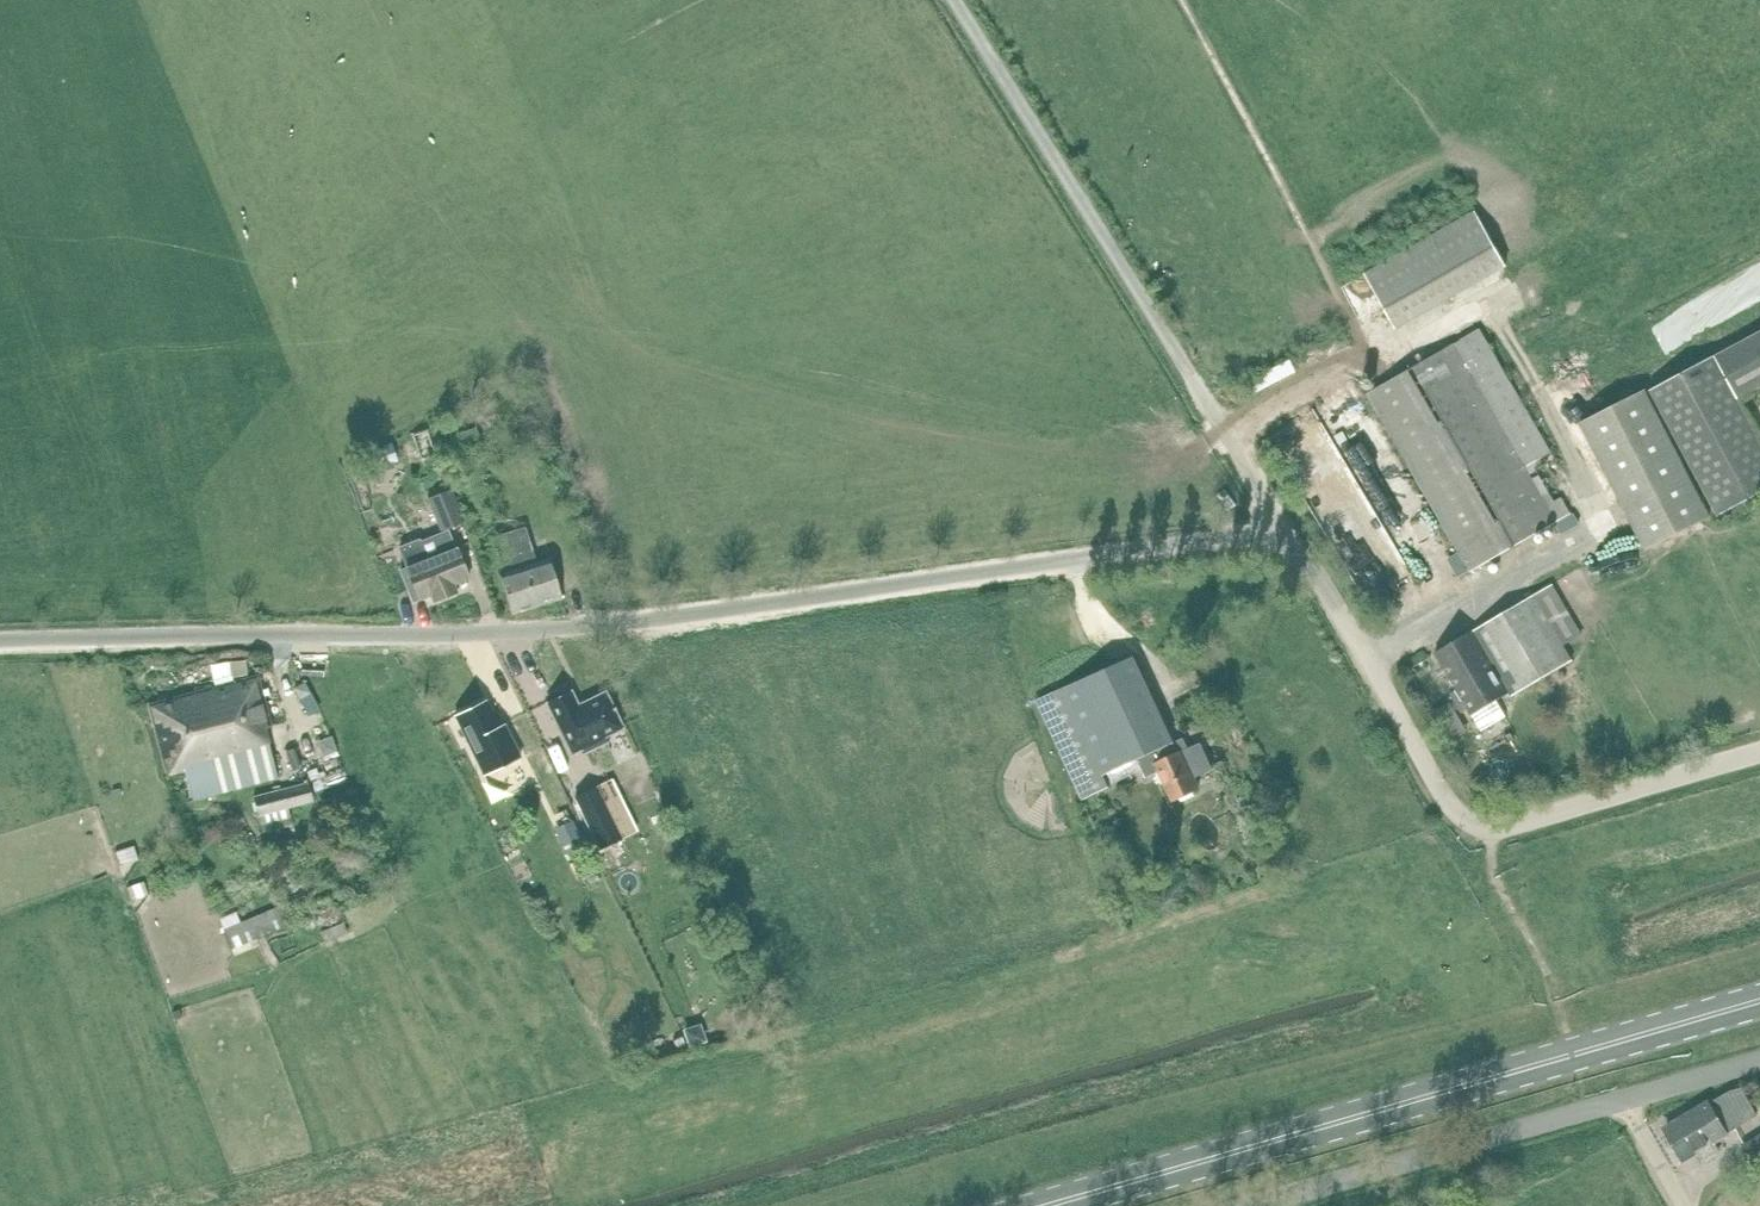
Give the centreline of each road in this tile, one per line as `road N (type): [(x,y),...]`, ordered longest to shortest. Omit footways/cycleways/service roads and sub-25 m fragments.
road 1 (unclassified): [(0,641),(624,624),(1213,540),(1269,539)]
road 2 (primary): [(1041,1205),(1759,1003)]
road 3 (track): [(1269,539),(1264,493),(951,0)]
road 4 (unclassified): [(1255,1205),(1623,1100)]
road 5 (unclassified): [(1494,832),(1475,828),(1453,809),(1314,571),(1269,539)]
road 6 (unclassified): [(1494,832),(1759,755)]
road 7 (unclassified): [(1623,1100),(1759,1061)]
road 8 (unclassified): [(1684,1205),(1623,1100)]

